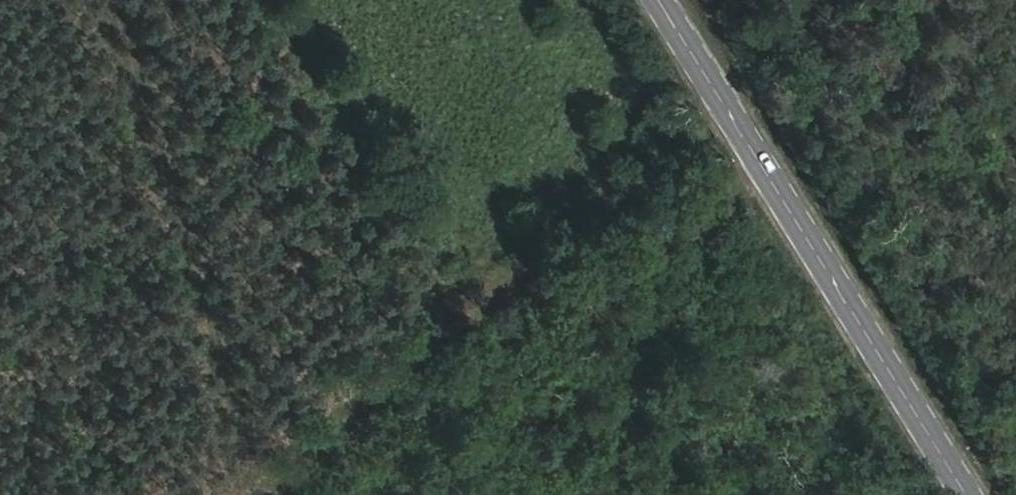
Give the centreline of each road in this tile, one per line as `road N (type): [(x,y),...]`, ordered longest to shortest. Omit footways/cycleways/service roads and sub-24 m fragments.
road 1 (track): [(285,494),(651,140),(568,0)]
road 2 (secondary): [(667,0),(973,494)]
road 3 (track): [(118,0),(188,236),(246,494)]

